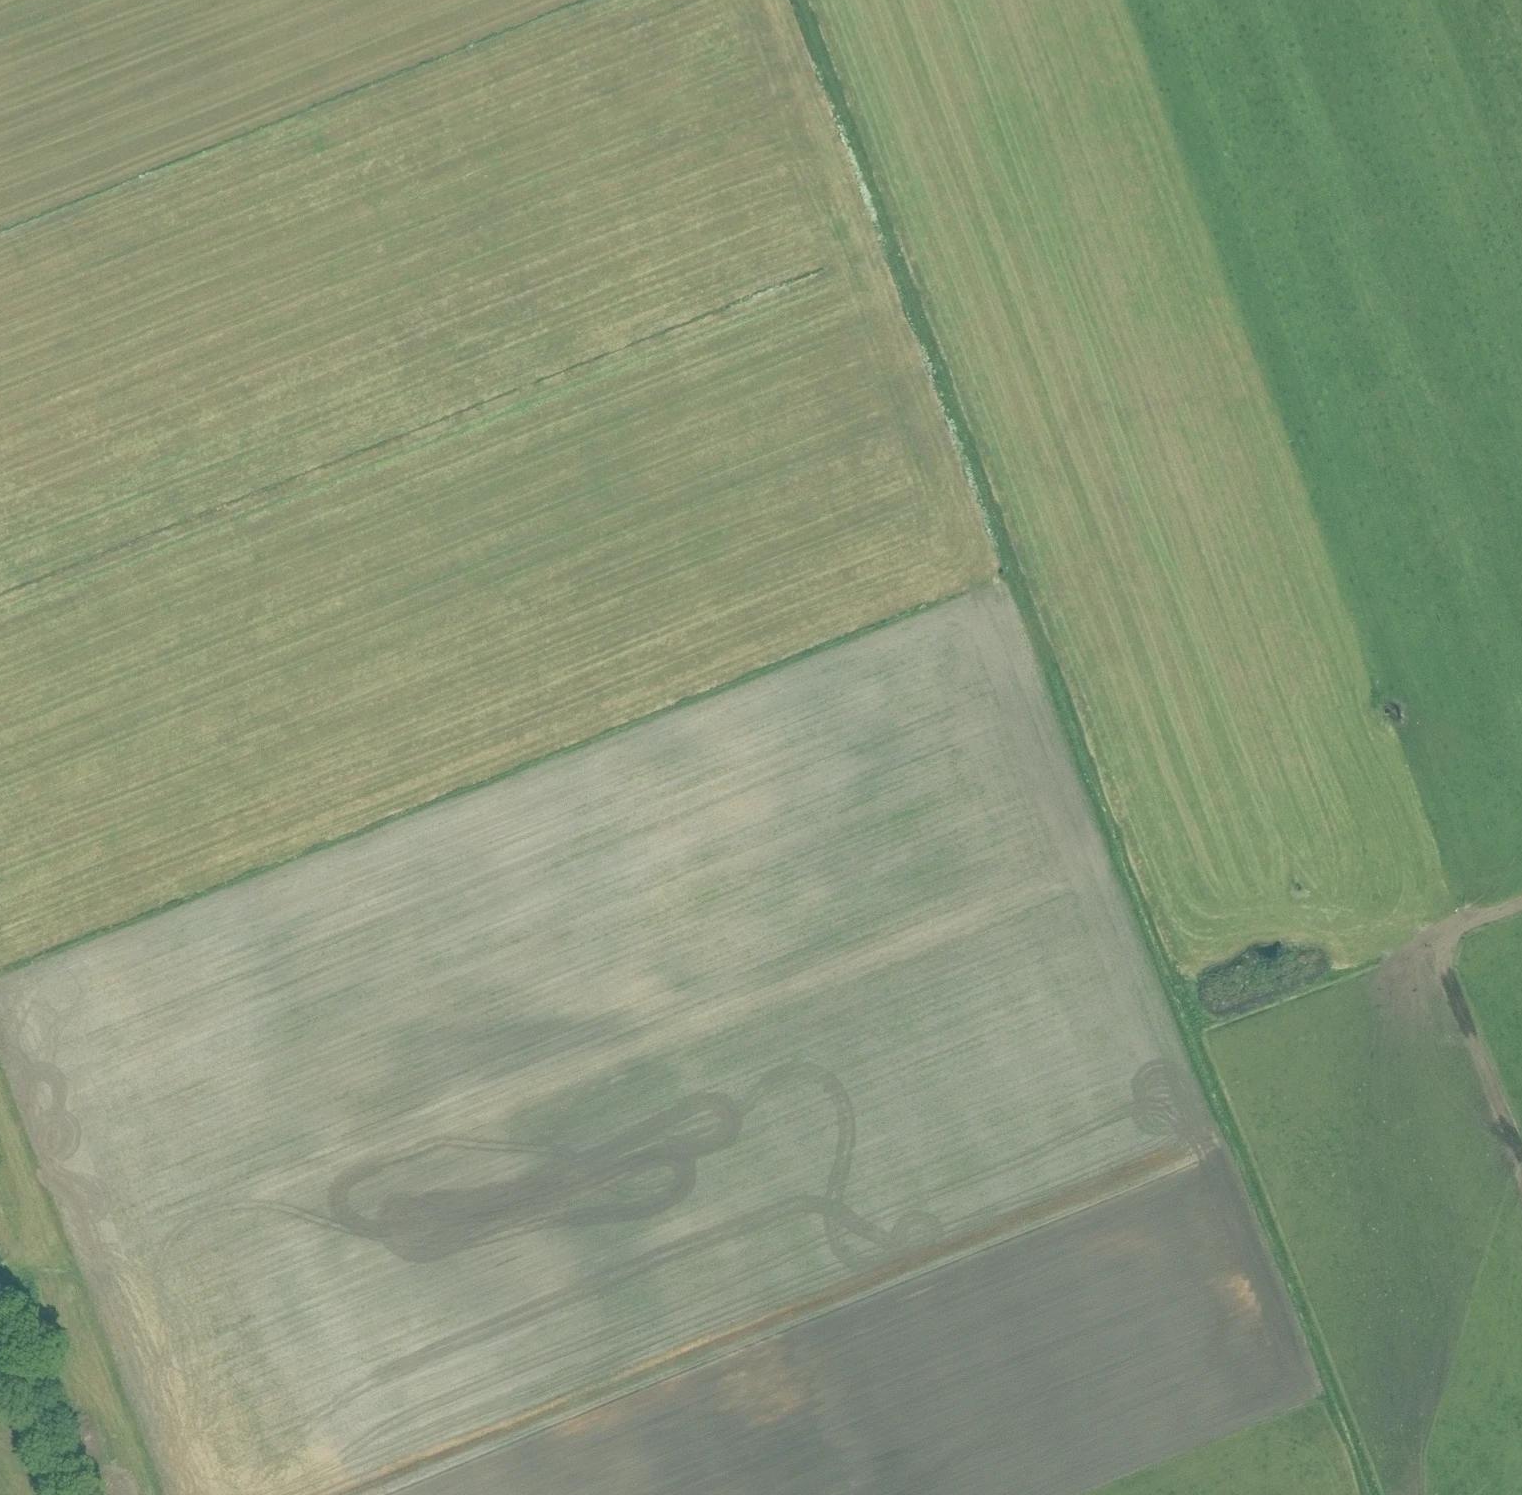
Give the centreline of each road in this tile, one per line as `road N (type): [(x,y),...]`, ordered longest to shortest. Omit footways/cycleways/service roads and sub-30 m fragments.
road 1 (track): [(1521,907),(1447,935),(1443,948),(1521,1148)]
road 2 (track): [(72,1494),(0,1307)]

